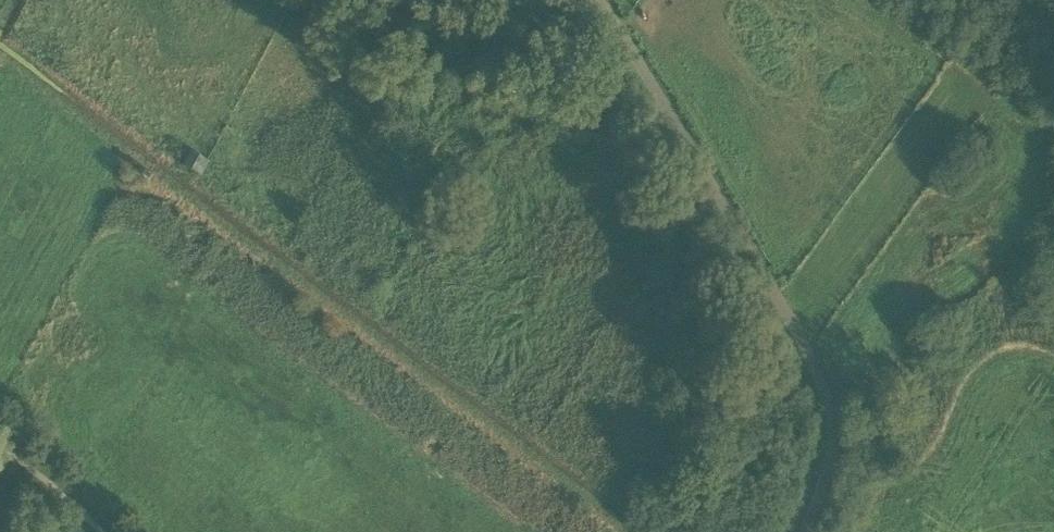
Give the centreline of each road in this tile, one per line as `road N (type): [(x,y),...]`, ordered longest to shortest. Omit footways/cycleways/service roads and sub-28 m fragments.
road 1 (track): [(598,0),(829,400),(833,458),(805,531)]

